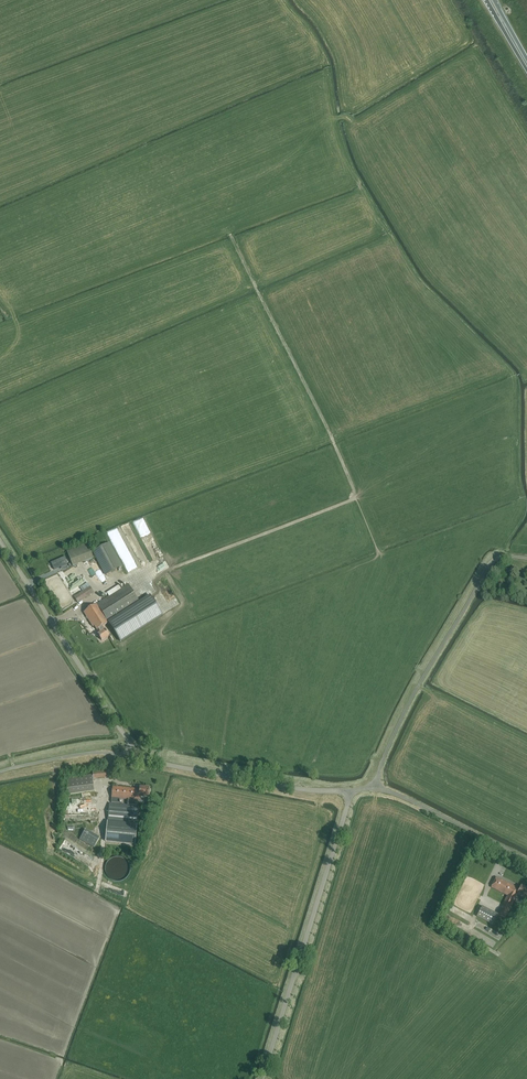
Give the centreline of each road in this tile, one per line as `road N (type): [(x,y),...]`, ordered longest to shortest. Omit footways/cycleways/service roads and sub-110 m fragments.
road 1 (unclassified): [(263,1078),(353,792)]
road 2 (unclassified): [(135,754),(0,541)]
road 3 (unclassified): [(353,792),(286,788),(135,754)]
road 4 (unclassified): [(526,860),(385,790),(353,792)]
road 5 (unclassified): [(0,771),(83,754),(135,754)]

